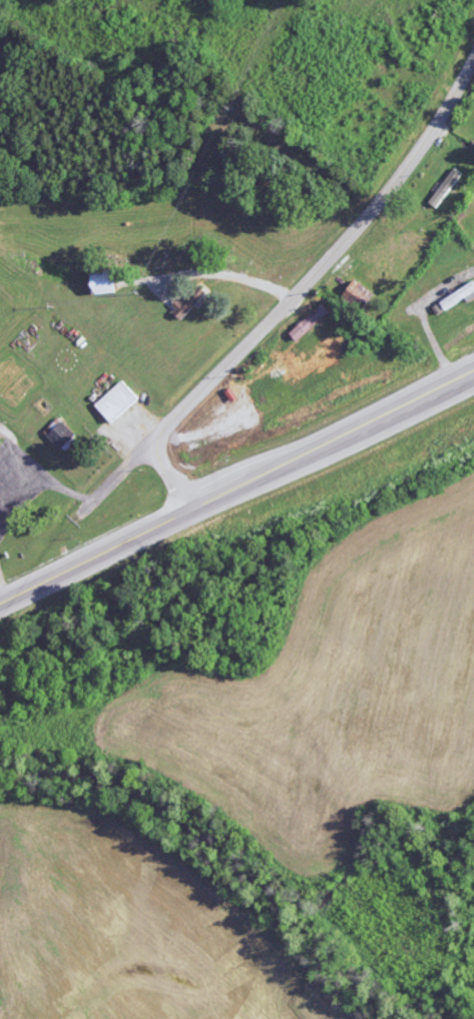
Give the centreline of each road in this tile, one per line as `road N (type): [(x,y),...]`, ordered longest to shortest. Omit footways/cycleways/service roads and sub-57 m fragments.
road 1 (tertiary): [(473,67),(385,198),(166,432),(165,469),(191,512)]
road 2 (trunk): [(0,605),(473,372)]

